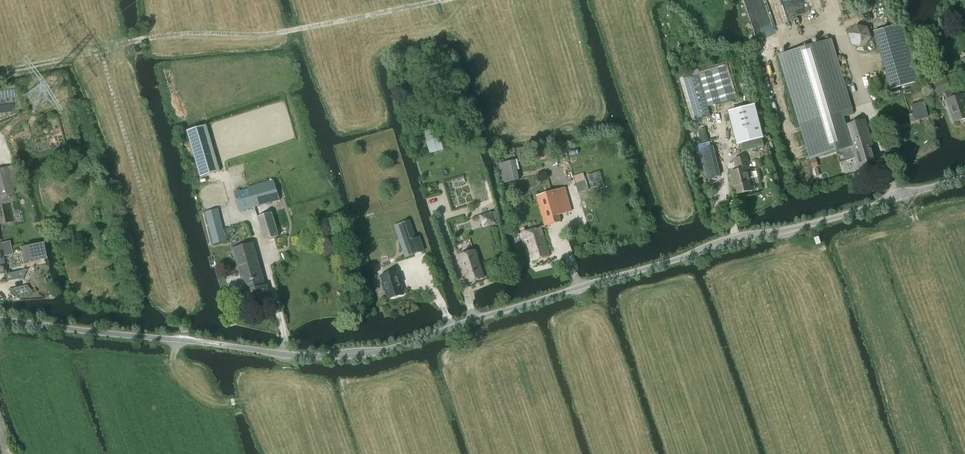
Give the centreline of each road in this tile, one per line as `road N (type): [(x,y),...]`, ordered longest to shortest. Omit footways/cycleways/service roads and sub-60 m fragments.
road 1 (unclassified): [(0,320),(286,354),(357,353),(964,176)]
road 2 (track): [(186,341),(103,59),(118,45),(151,37),(277,33),(441,0)]

